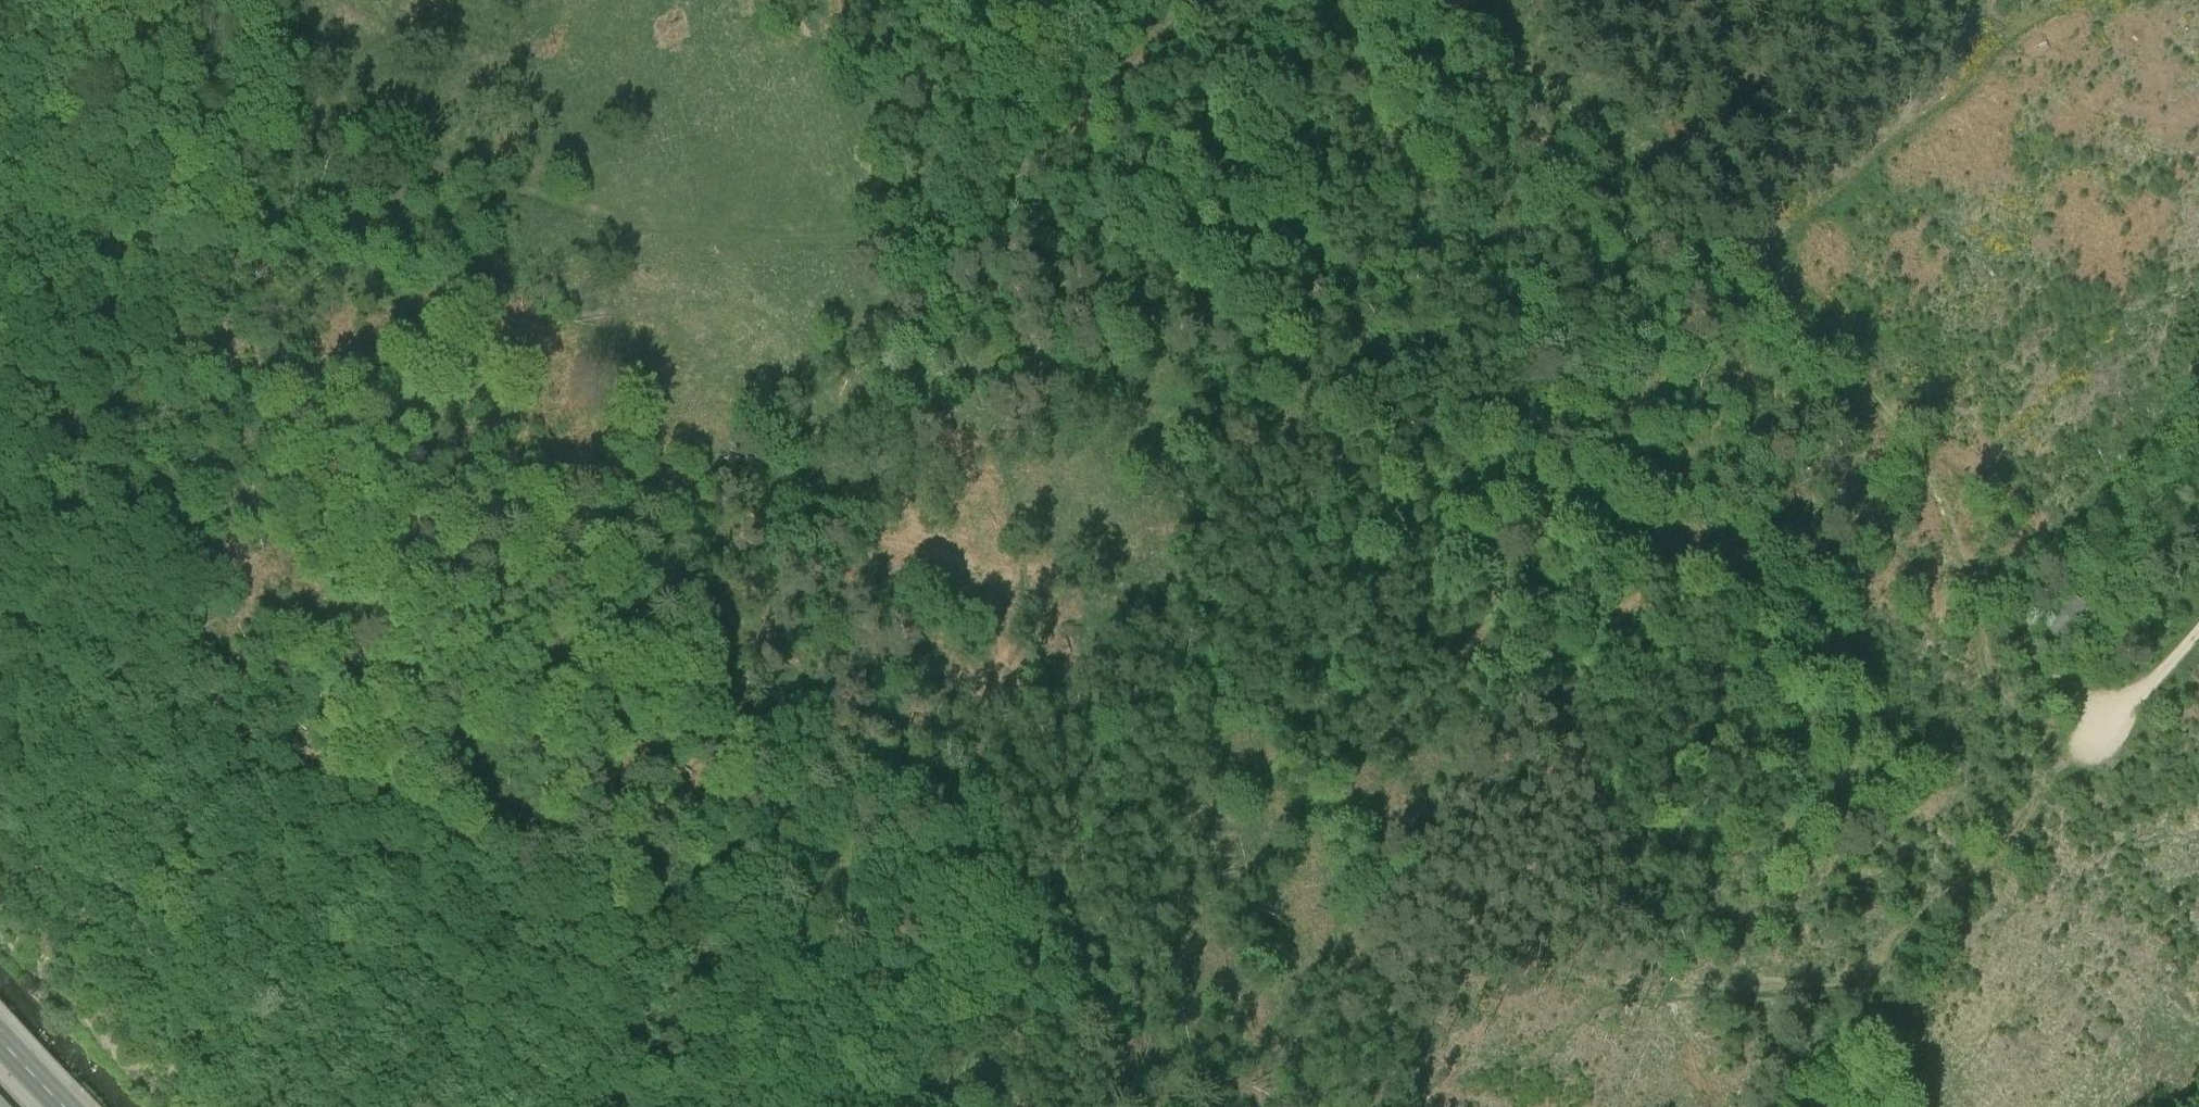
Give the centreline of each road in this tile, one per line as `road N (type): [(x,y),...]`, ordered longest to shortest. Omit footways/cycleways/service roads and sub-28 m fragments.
road 1 (track): [(286,0),(290,42),(322,120),(446,181),(759,246),(899,228),(1005,192),(1184,0)]
road 2 (track): [(0,606),(39,665),(103,795),(170,886),(399,1067),(462,1106)]
road 3 (track): [(2047,732),(2023,719),(1989,671),(1961,543),(1906,437),(1743,267)]
road 4 (track): [(1444,0),(1743,267)]

